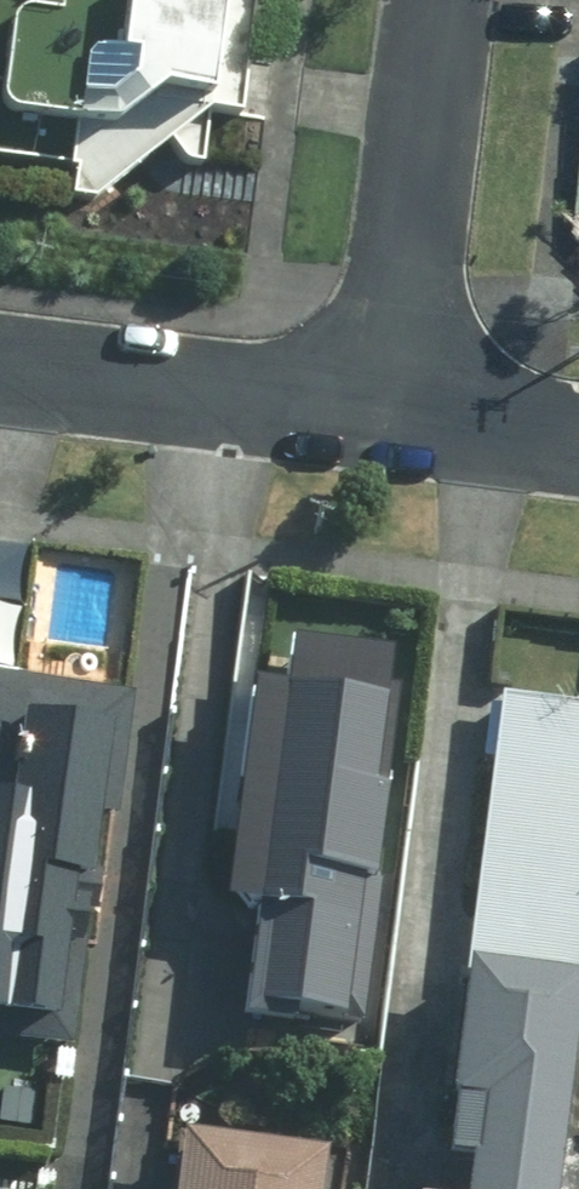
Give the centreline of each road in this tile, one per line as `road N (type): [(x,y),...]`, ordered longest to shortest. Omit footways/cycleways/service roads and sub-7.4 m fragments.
road 1 (residential): [(405,424),(449,0)]
road 2 (residential): [(405,424),(0,372)]
road 3 (residential): [(578,445),(405,424)]

